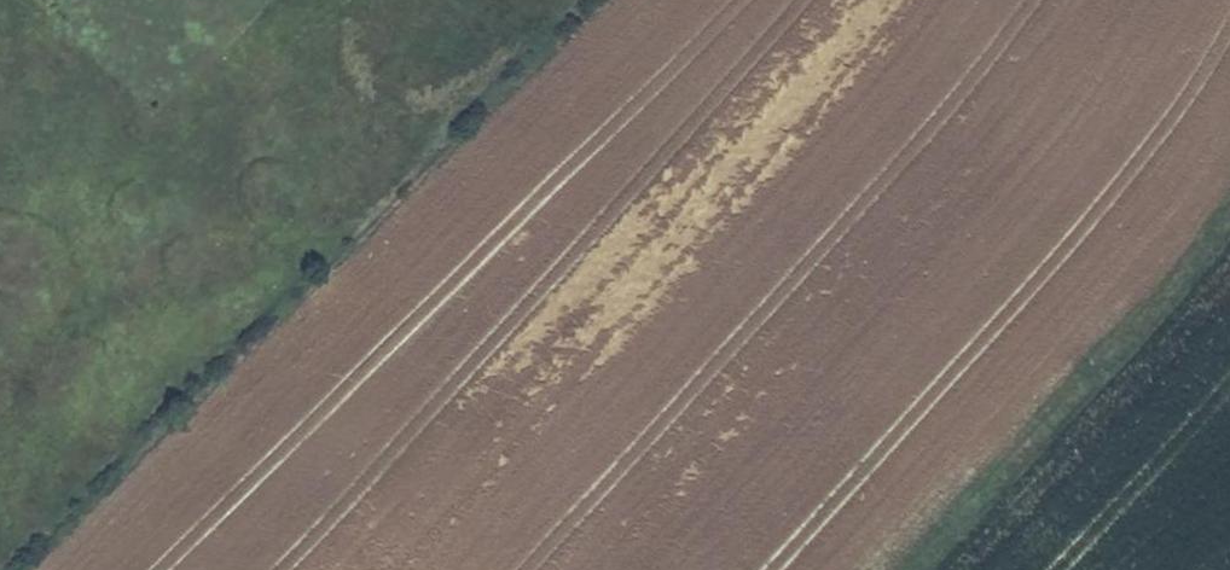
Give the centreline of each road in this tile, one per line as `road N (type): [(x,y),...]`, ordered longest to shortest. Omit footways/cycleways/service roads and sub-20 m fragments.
road 1 (track): [(1229,195),(1086,374),(907,569)]

